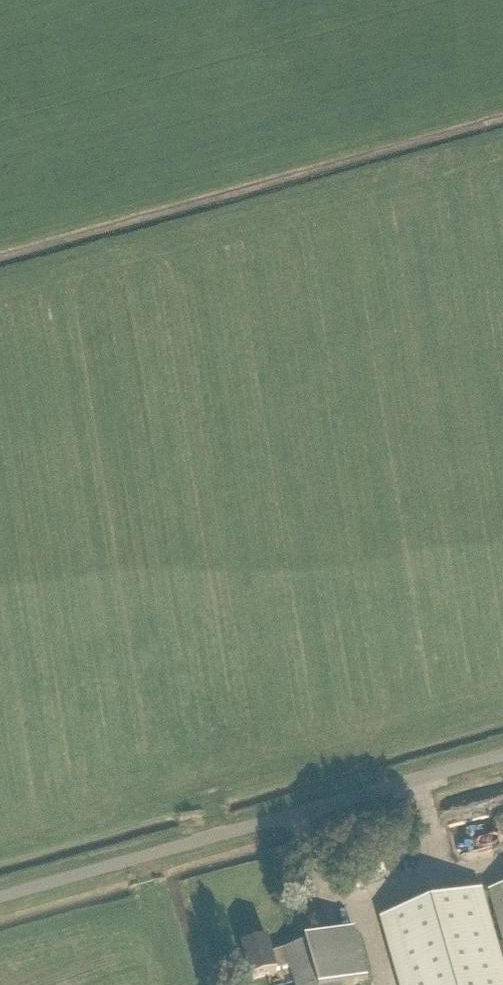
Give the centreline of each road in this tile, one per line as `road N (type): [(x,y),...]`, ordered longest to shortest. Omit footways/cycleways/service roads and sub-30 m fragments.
road 1 (unclassified): [(0,902),(502,757)]

